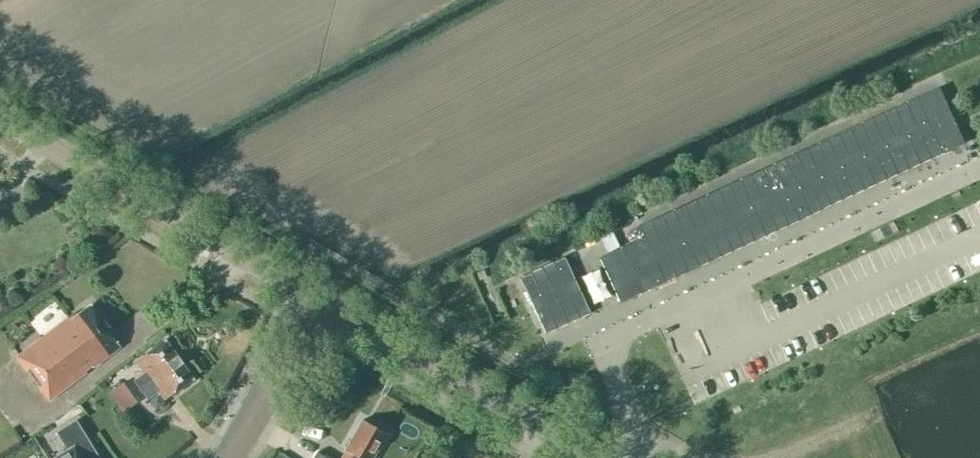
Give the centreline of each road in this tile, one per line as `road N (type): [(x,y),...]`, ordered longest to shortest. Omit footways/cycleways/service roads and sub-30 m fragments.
road 1 (tertiary): [(312,295),(0,115)]
road 2 (tertiary): [(600,457),(312,295)]
road 3 (unclassified): [(232,457),(312,295)]

